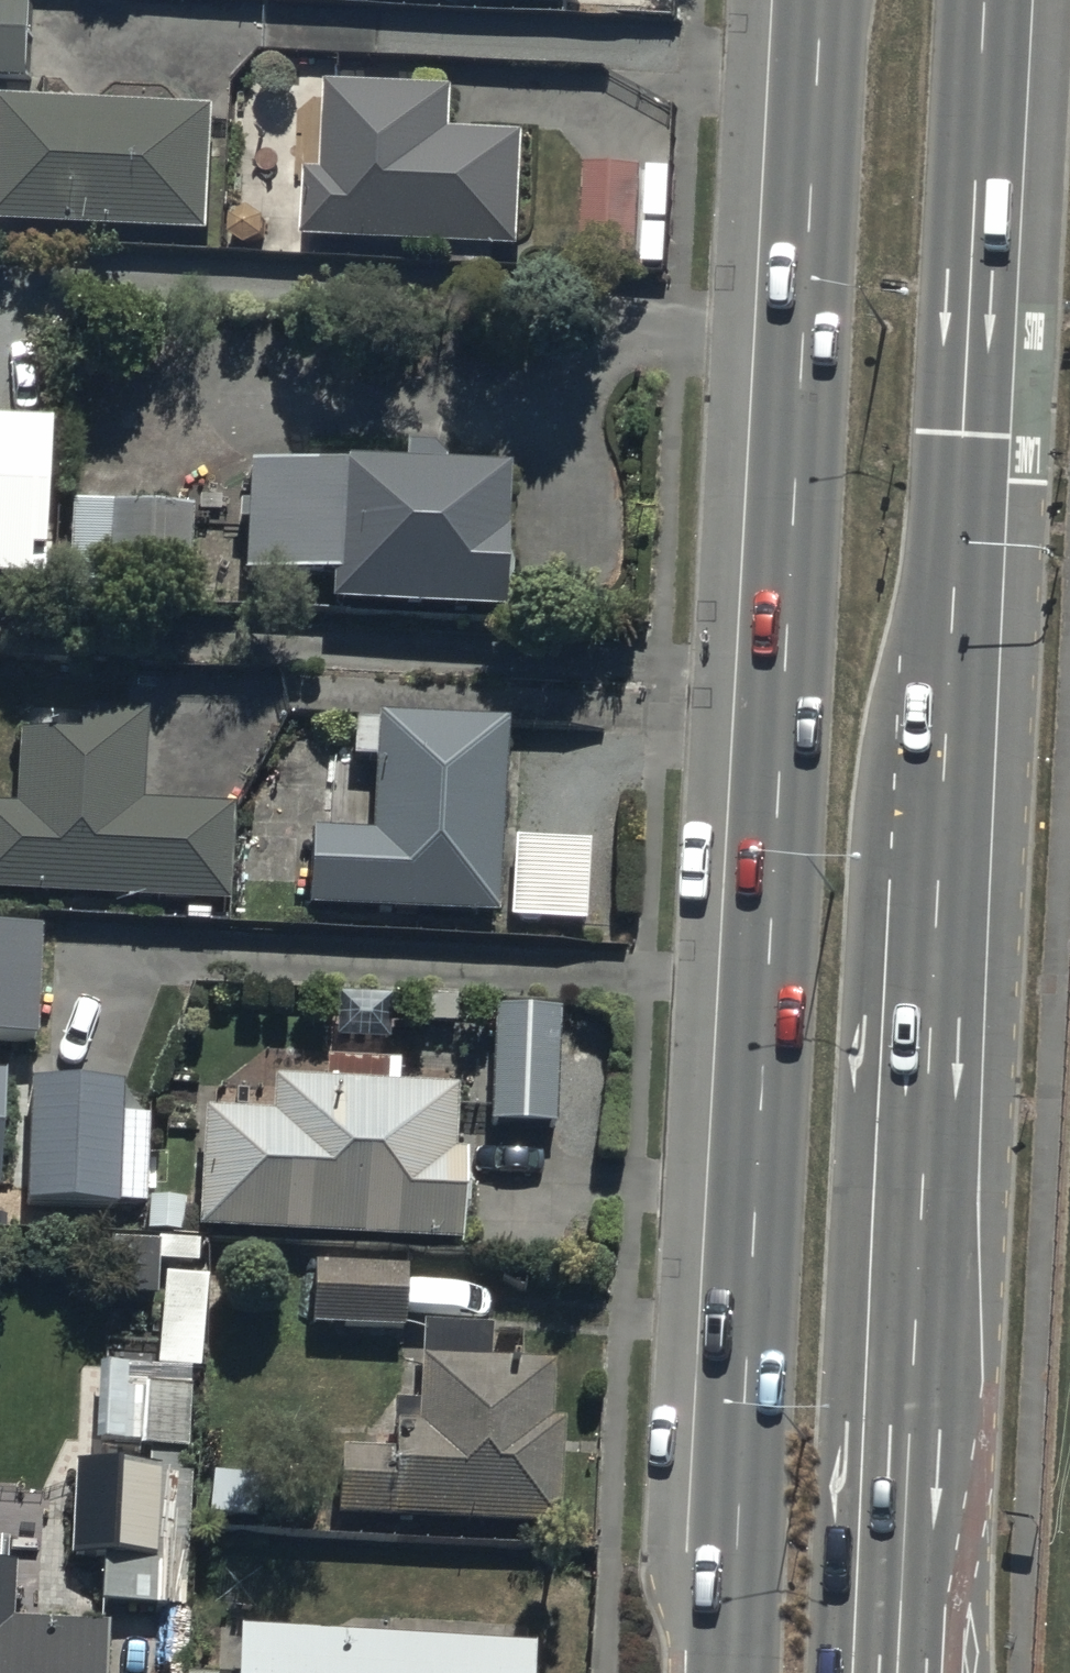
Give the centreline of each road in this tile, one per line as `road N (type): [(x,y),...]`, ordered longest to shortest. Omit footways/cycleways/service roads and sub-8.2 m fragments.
road 1 (secondary): [(739,1672),(824,0)]
road 2 (secondary): [(989,0),(907,1520)]
road 3 (primary): [(907,1520),(946,1672)]
road 4 (secondary): [(907,1520),(897,1672)]

